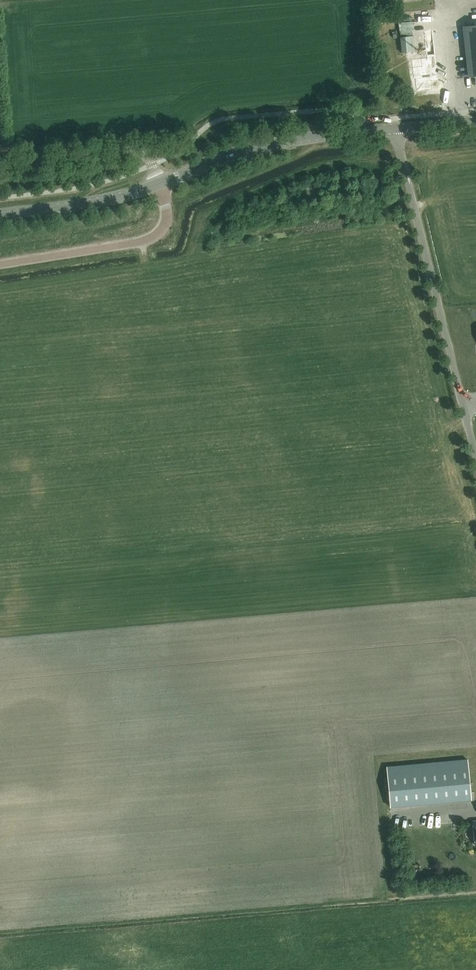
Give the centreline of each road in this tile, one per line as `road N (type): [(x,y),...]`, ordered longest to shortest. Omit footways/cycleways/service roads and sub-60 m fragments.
road 1 (unclassified): [(475,454),(396,129)]
road 2 (tertiary): [(159,184),(268,146),(396,129)]
road 3 (unclassified): [(0,264),(153,238),(167,220),(159,184)]
road 4 (tertiary): [(0,214),(159,184)]
road 5 (unclassified): [(0,162),(130,151),(152,165)]

